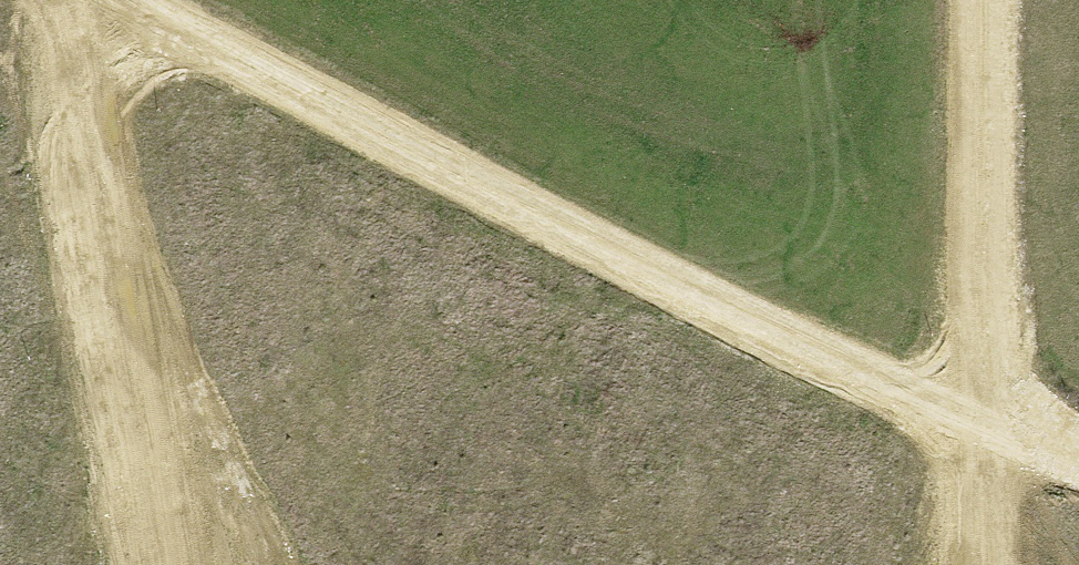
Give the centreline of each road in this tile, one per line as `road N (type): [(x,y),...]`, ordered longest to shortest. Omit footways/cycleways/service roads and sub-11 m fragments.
road 1 (track): [(146,0),(810,355),(1078,456)]
road 2 (track): [(75,0),(165,564)]
road 3 (track): [(977,564),(989,279),(983,0)]

